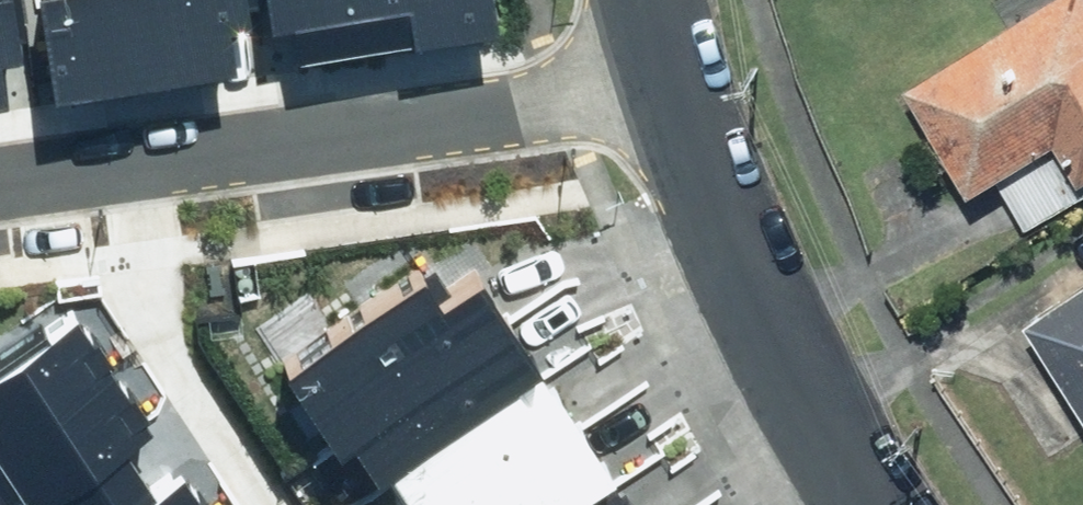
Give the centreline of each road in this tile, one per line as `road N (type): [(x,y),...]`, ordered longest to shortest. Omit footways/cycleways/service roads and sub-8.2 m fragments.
road 1 (residential): [(0,185),(672,80)]
road 2 (residential): [(672,80),(762,306),(867,504)]

